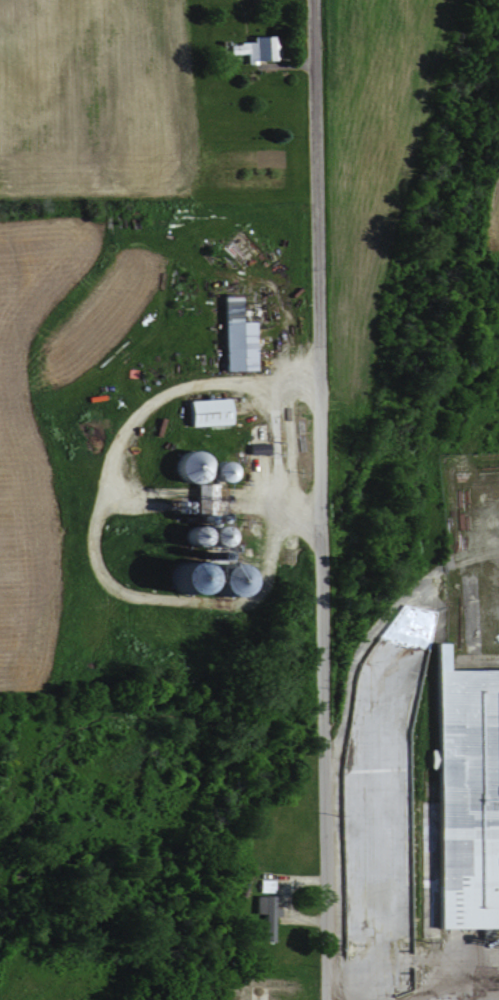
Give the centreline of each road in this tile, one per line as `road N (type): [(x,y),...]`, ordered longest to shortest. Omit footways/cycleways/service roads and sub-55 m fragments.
road 1 (tertiary): [(321,851),(311,0)]
road 2 (residential): [(316,385),(180,386),(122,437),(92,521),(111,604),(257,607),(278,507),(317,512)]
road 3 (residential): [(323,995),(498,977)]
road 4 (residential): [(323,999),(321,851)]

